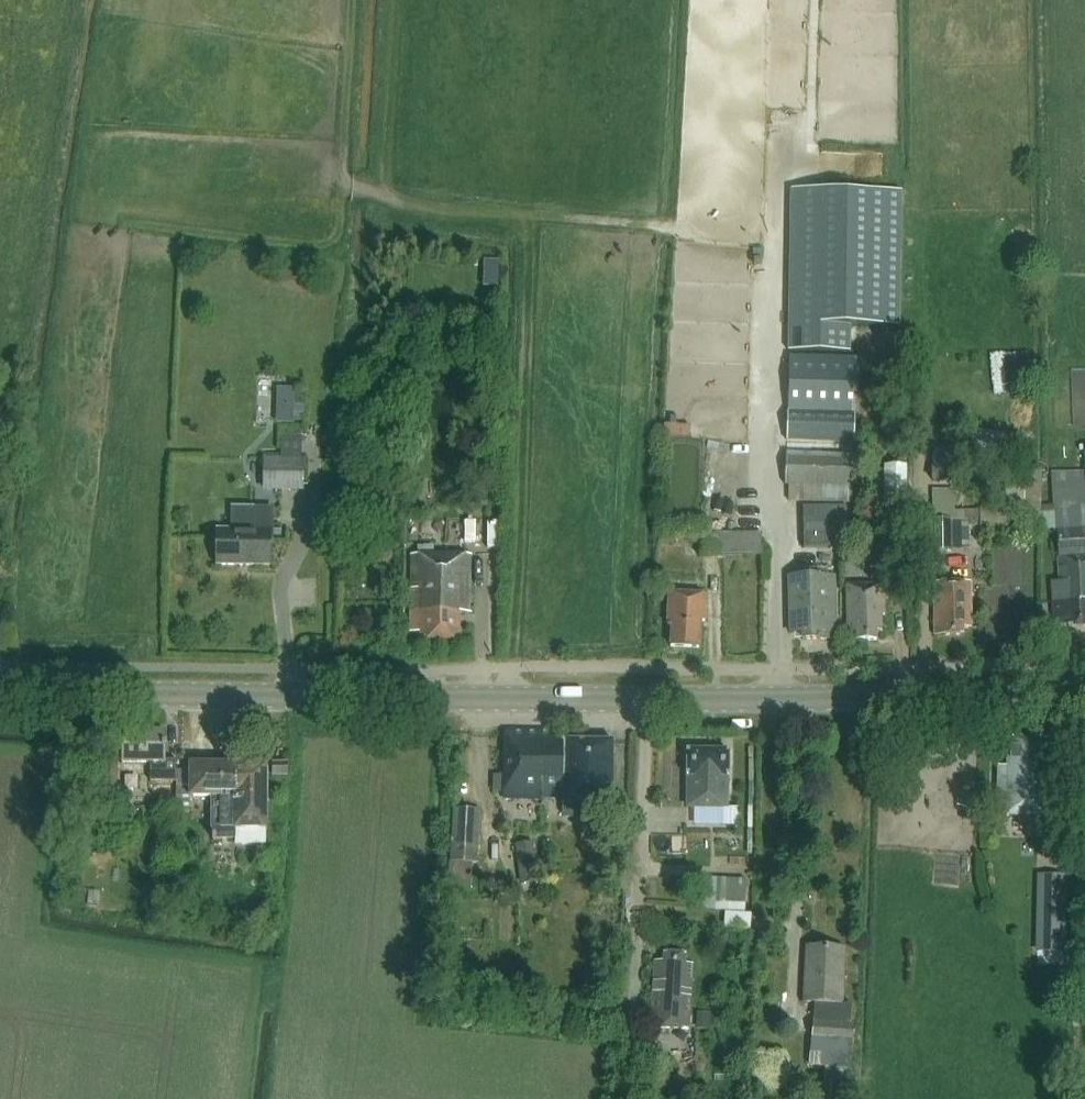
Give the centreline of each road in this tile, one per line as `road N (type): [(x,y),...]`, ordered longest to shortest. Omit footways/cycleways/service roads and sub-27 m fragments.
road 1 (secondary): [(1084,688),(565,700),(0,692)]

